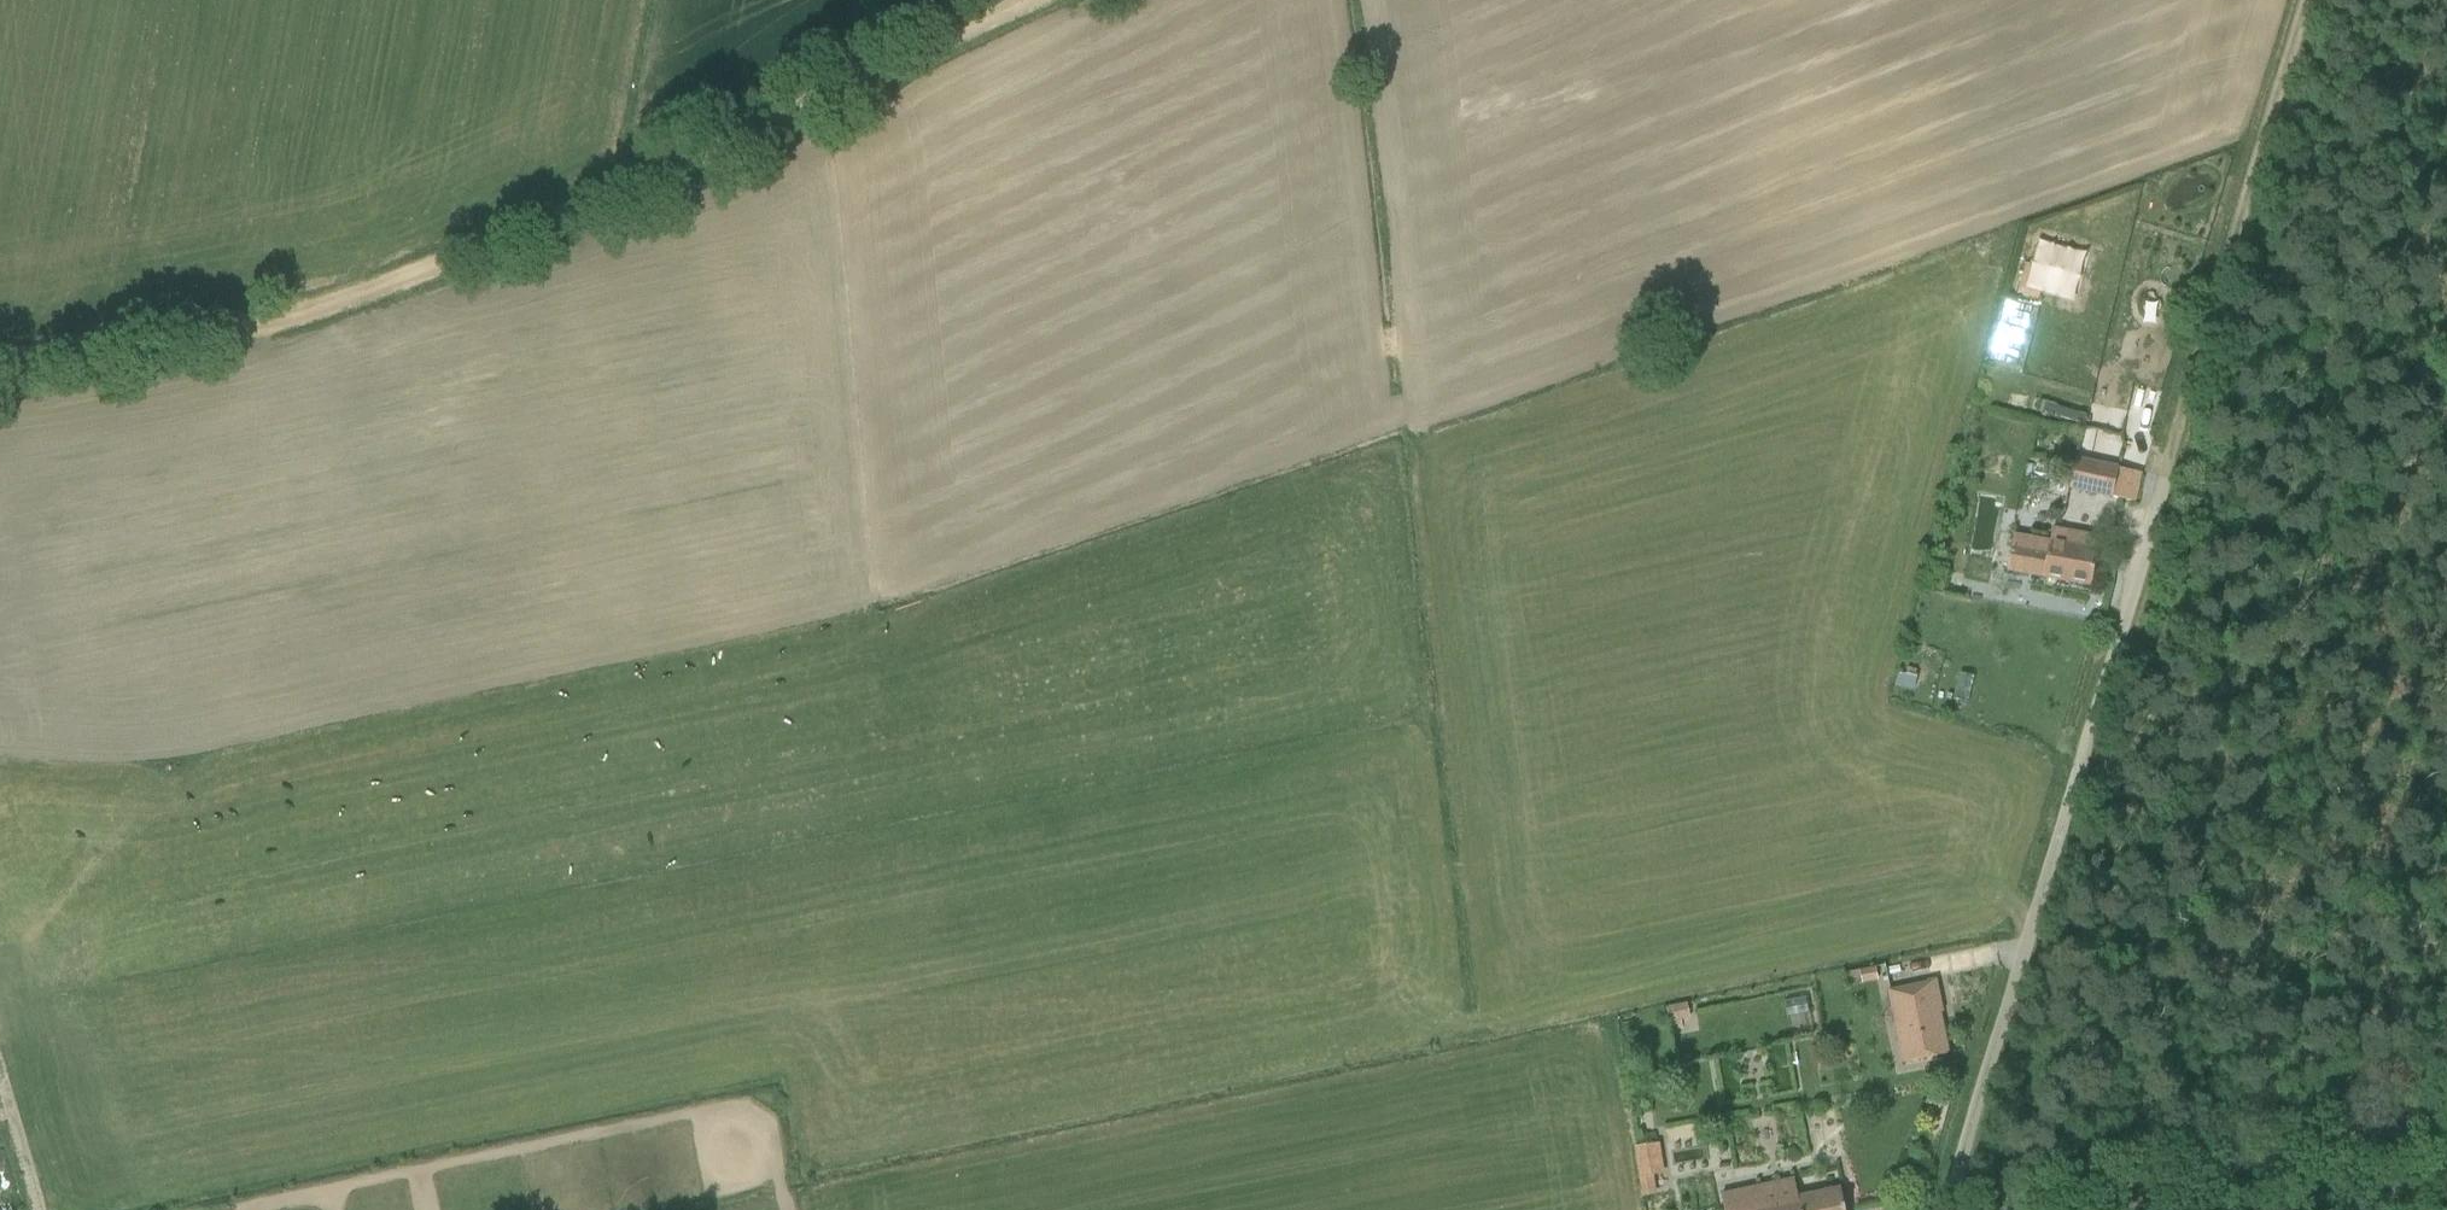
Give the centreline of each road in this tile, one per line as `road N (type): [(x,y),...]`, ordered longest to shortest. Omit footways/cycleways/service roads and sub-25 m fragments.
road 1 (track): [(0,366),(332,305),(561,216),(1022,0)]
road 2 (unclassified): [(1947,1209),(2166,478)]
road 3 (track): [(2311,0),(2166,478)]

